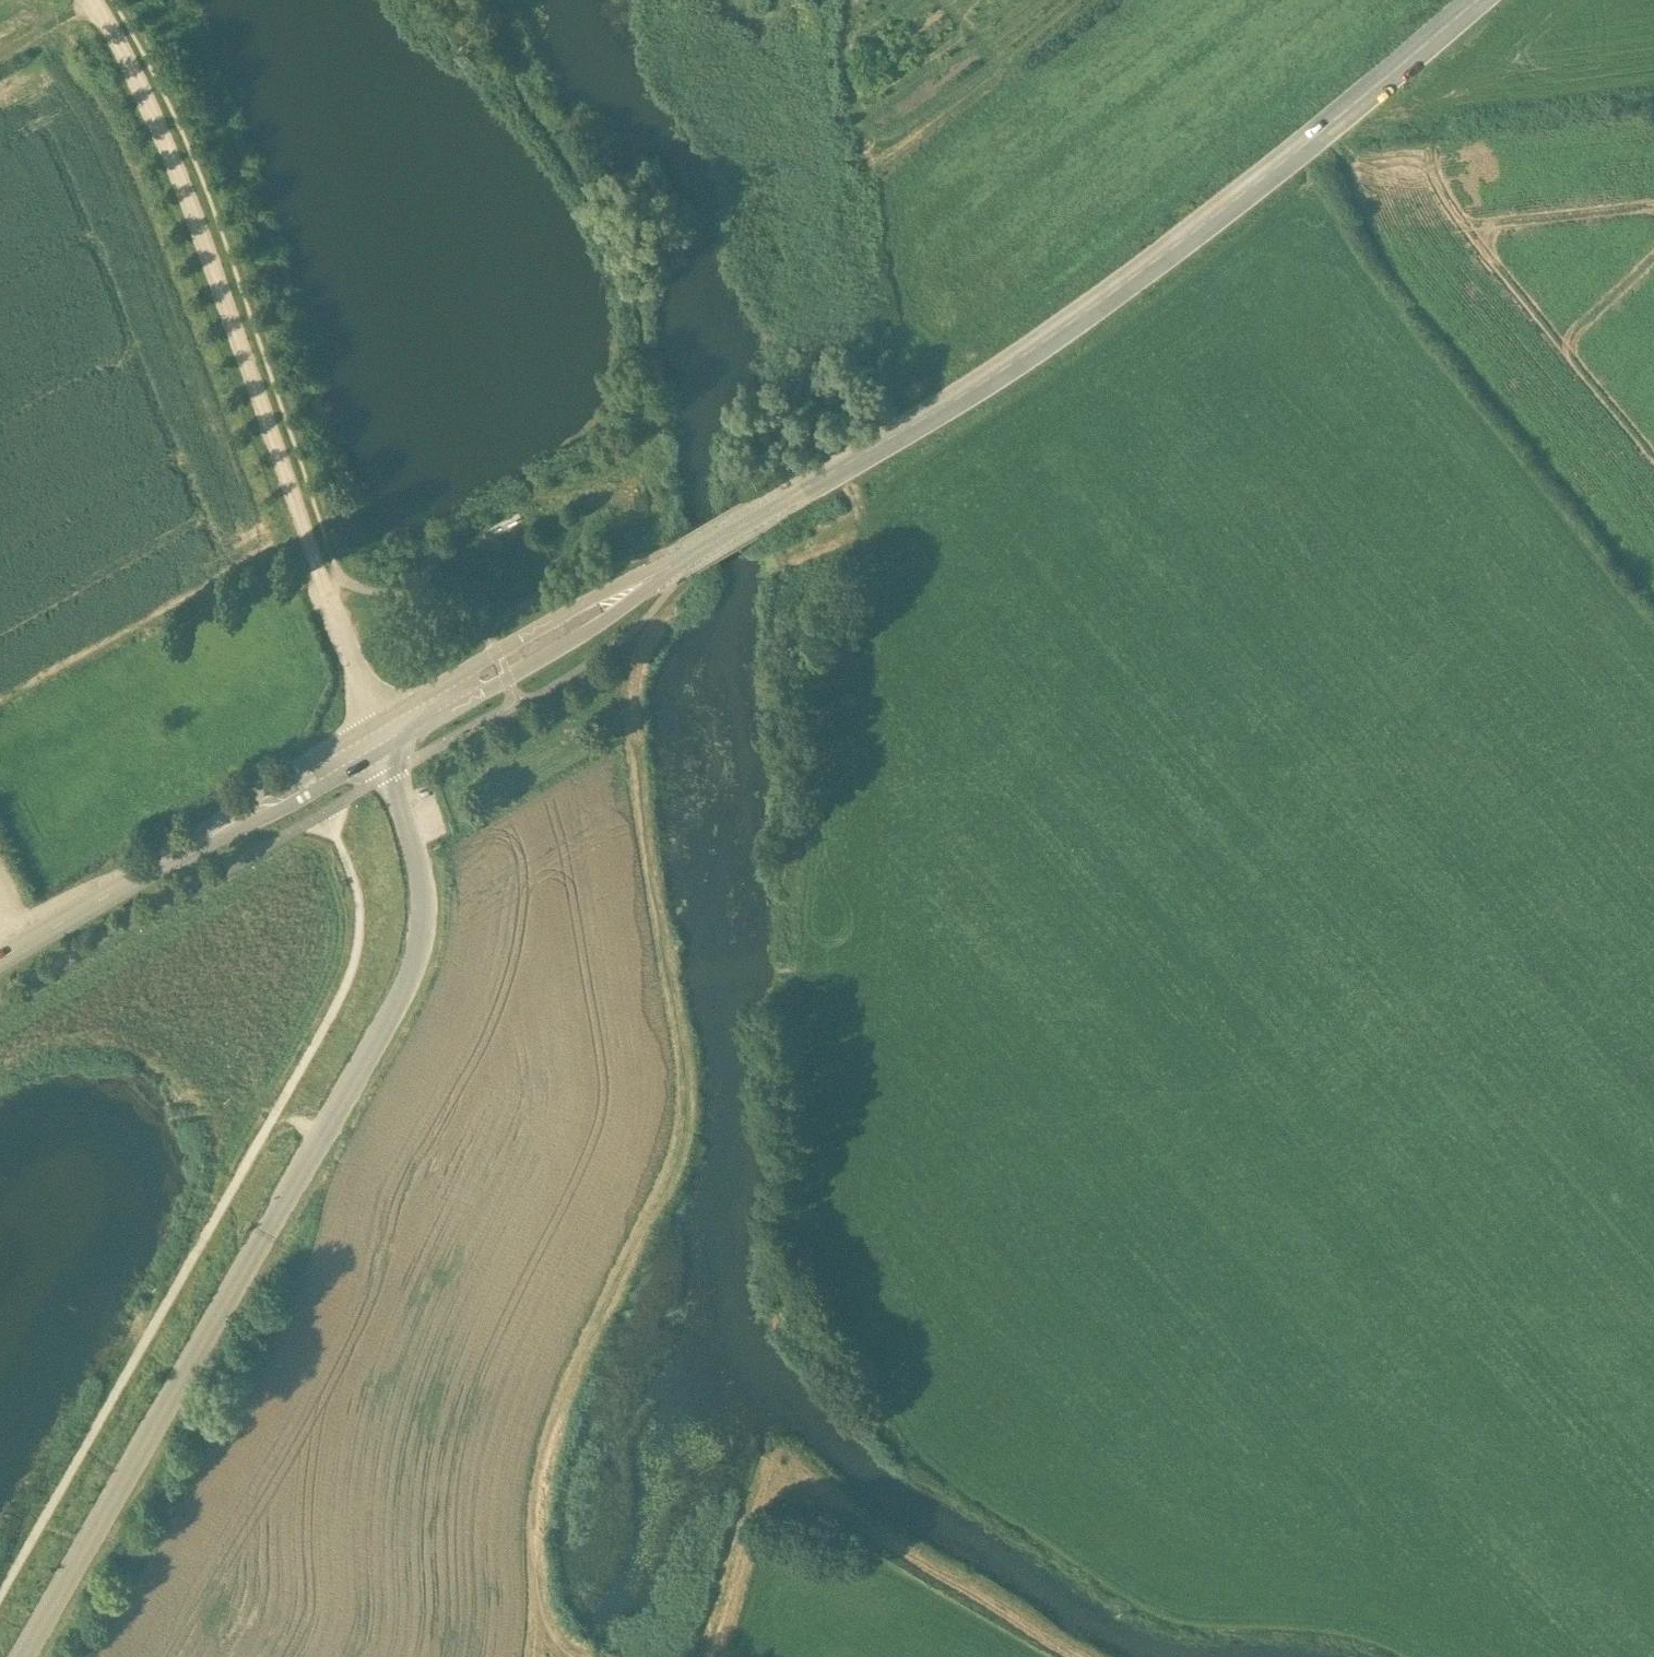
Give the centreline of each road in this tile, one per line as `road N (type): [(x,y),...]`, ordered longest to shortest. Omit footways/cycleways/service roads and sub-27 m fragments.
road 1 (unclassified): [(20,1656),(415,962),(423,889),(385,750)]
road 2 (secondary): [(687,558),(964,392),(1139,272),(1476,0)]
road 3 (track): [(385,750),(184,188),(87,0)]
road 4 (secondary): [(687,558),(617,585),(280,775),(202,842)]
road 5 (secondary): [(385,750),(608,620),(687,558)]
road 6 (secondary): [(0,958),(202,842)]
road 7 (secondary): [(202,842),(284,809),(385,750)]

